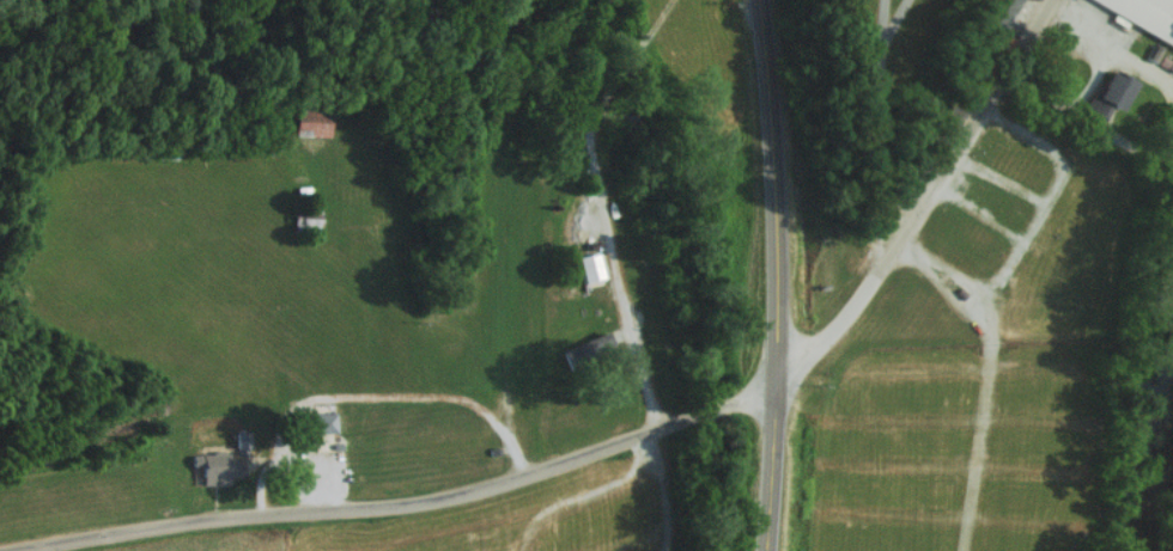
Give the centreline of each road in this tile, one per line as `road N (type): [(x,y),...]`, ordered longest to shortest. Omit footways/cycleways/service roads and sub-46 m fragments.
road 1 (residential): [(51,550),(272,514),(418,506),(557,467),(776,385),(858,304),(918,224),(1050,0)]
road 2 (primary): [(765,550),(777,335),(773,149),(759,0)]

